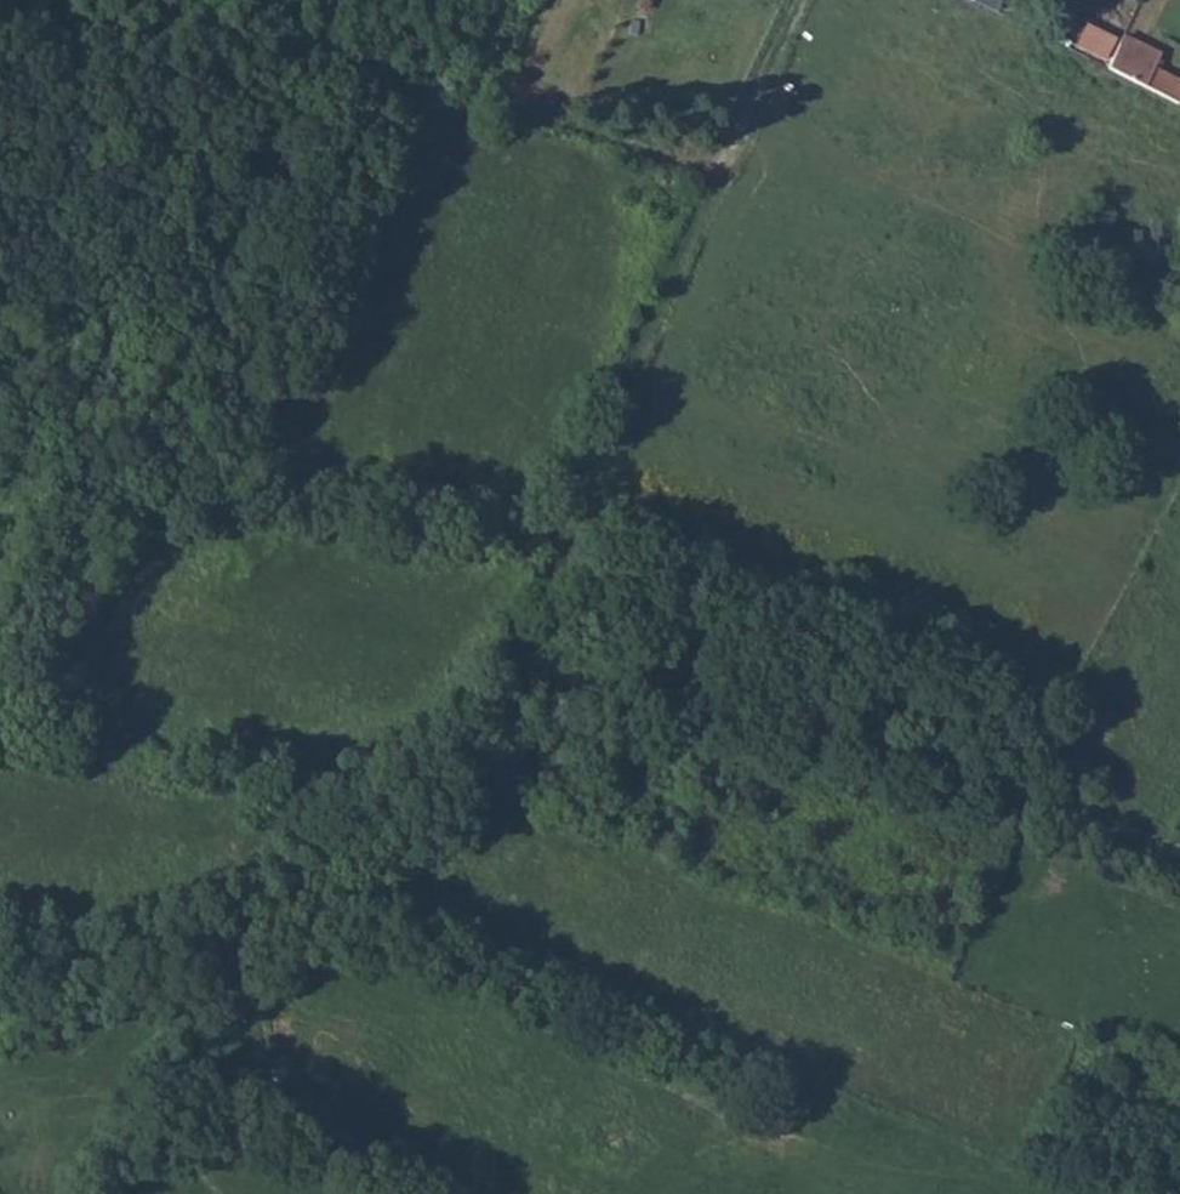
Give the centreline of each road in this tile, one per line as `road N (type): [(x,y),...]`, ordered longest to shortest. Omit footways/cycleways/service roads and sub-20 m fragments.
road 1 (track): [(0,966),(126,968),(249,930),(501,697),(617,691),(721,703),(1079,809),(1179,854)]

